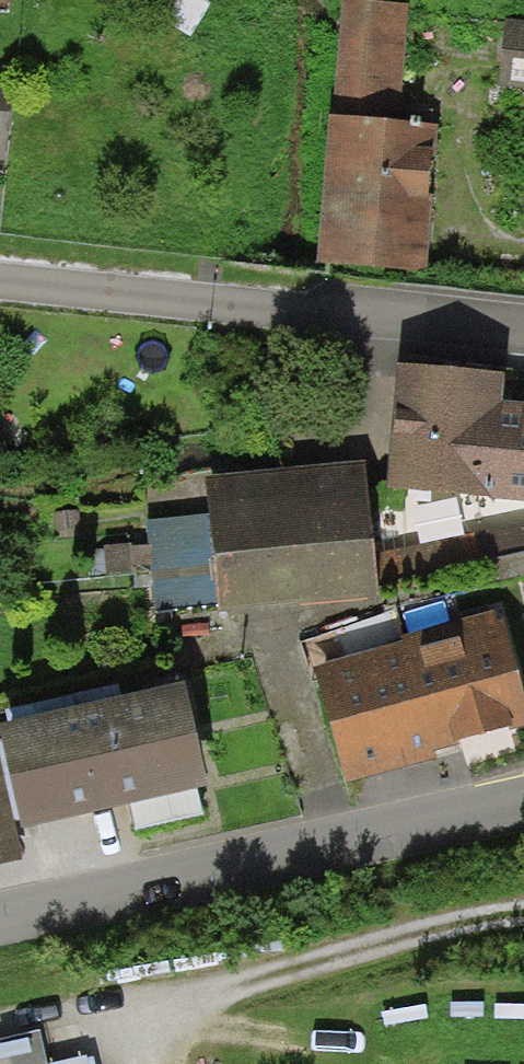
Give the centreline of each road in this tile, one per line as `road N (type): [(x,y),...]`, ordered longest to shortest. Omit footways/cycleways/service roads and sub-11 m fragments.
road 1 (residential): [(523,802),(242,857),(0,921)]
road 2 (residential): [(0,279),(523,337)]

